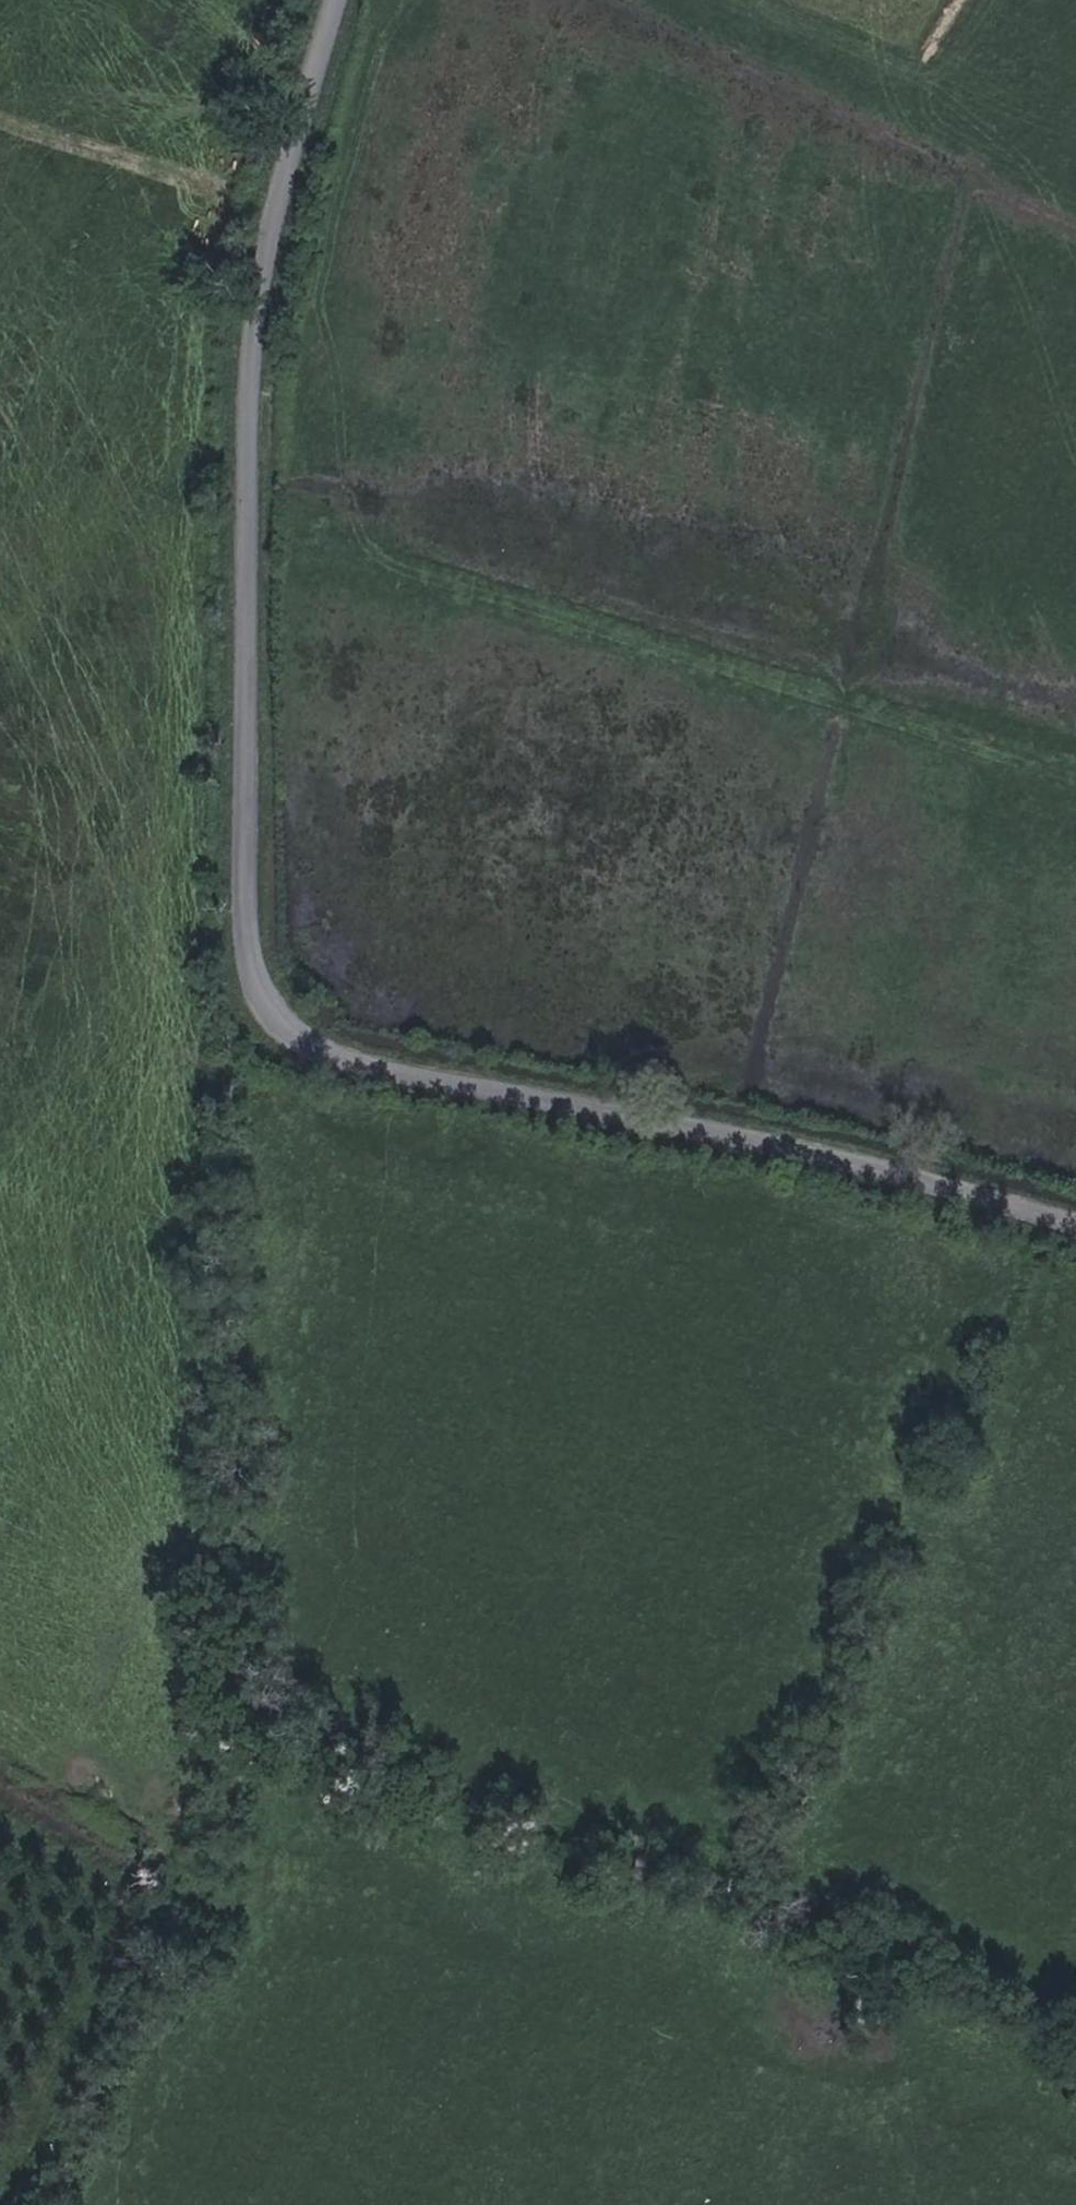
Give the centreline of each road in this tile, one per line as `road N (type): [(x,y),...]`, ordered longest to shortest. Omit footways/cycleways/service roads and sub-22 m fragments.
road 1 (tertiary): [(334,0),(271,236),(251,366),(245,934),(257,990),(280,1026),(332,1054),(827,1156),(1075,1222)]

